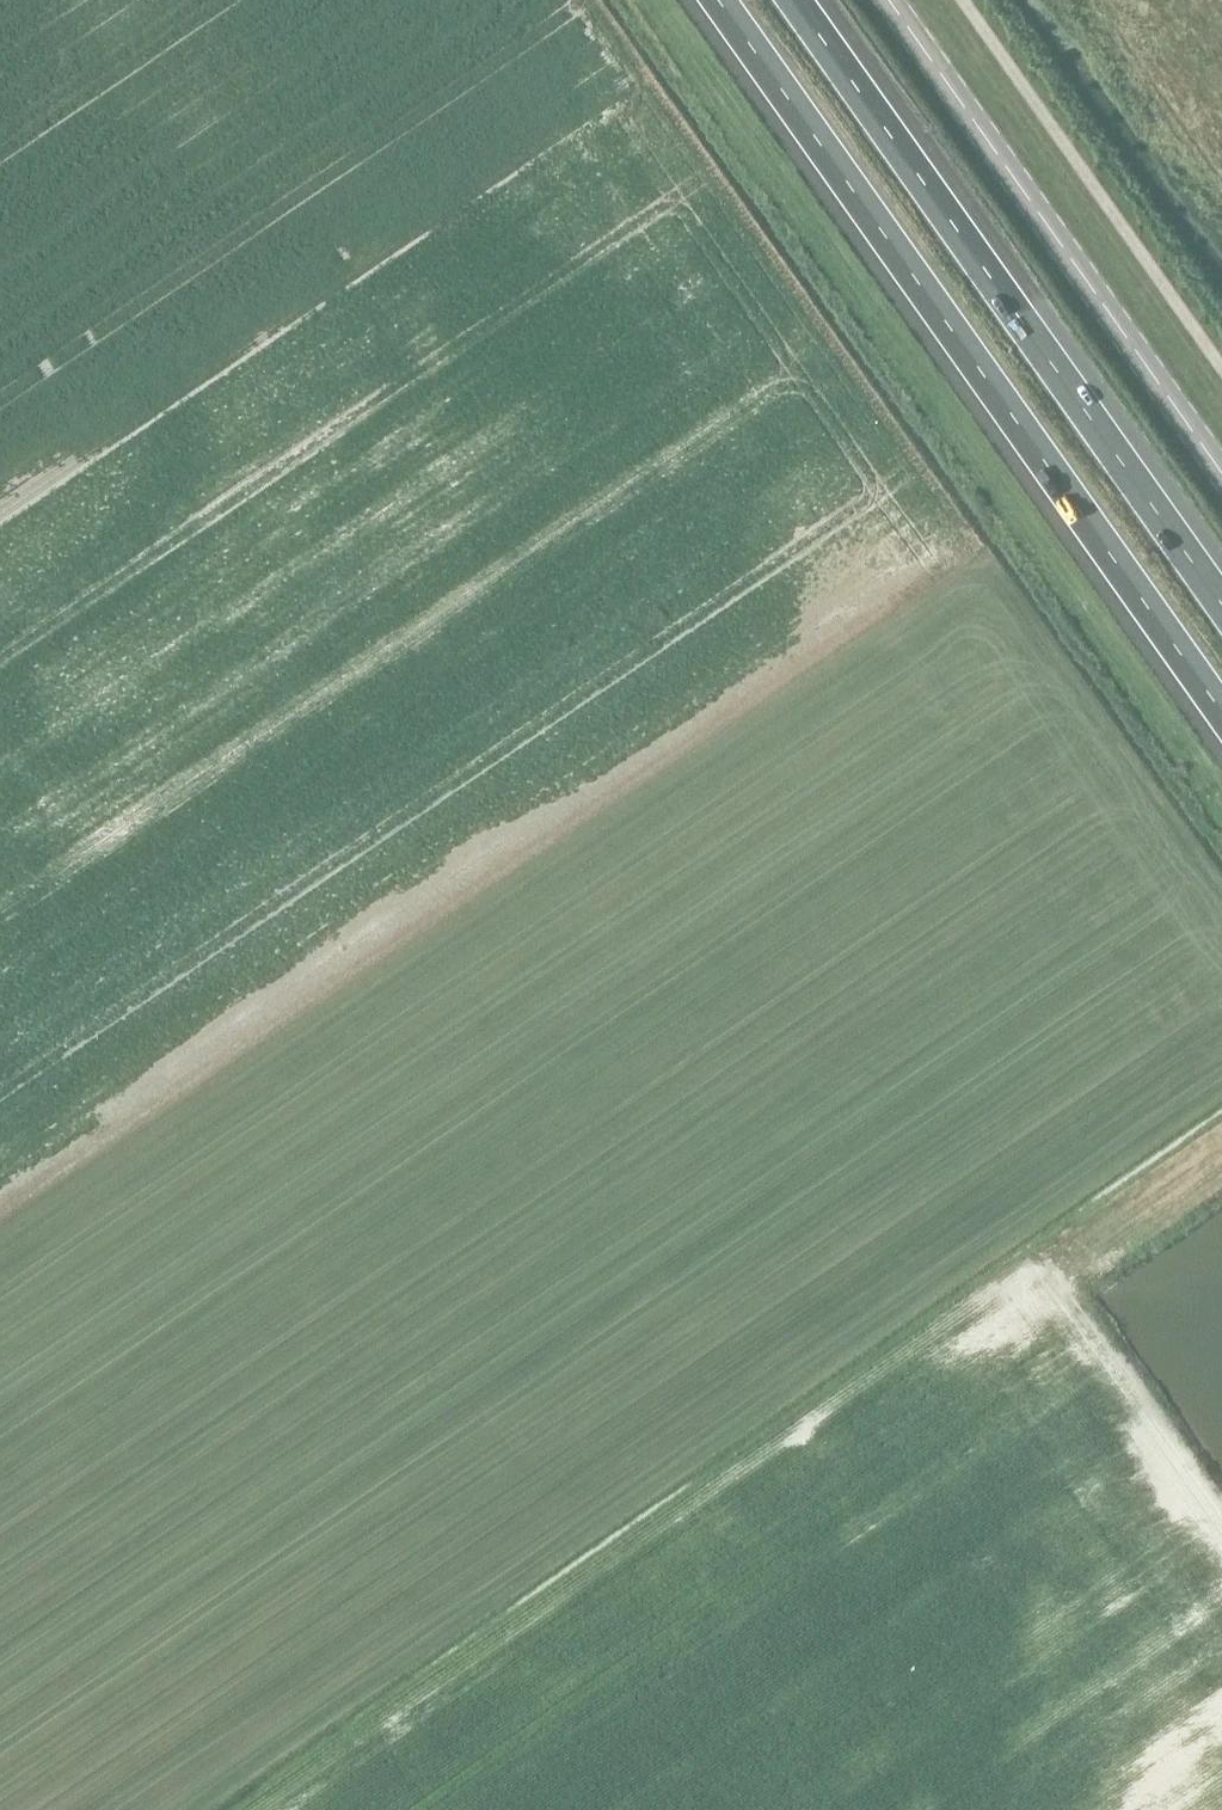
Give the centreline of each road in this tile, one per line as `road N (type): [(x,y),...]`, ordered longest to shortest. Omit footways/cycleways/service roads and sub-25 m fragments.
road 1 (motorway): [(716,0),(1221,717)]
road 2 (motorway): [(1221,605),(792,0)]
road 3 (tertiary): [(1221,471),(890,0)]

